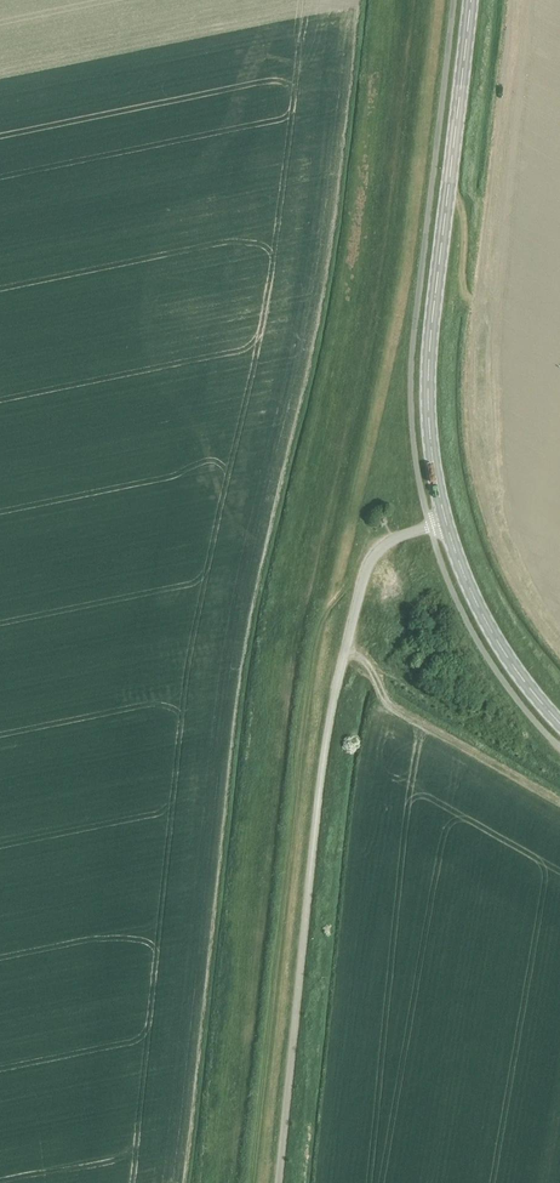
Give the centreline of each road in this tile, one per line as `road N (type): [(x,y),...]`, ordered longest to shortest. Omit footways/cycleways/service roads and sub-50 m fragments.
road 1 (unclassified): [(279,1182),(330,714),(356,602),(376,554),(446,523)]
road 2 (secondary): [(446,523),(427,381),(470,0)]
road 3 (secondary): [(446,523),(505,662),(559,727)]

